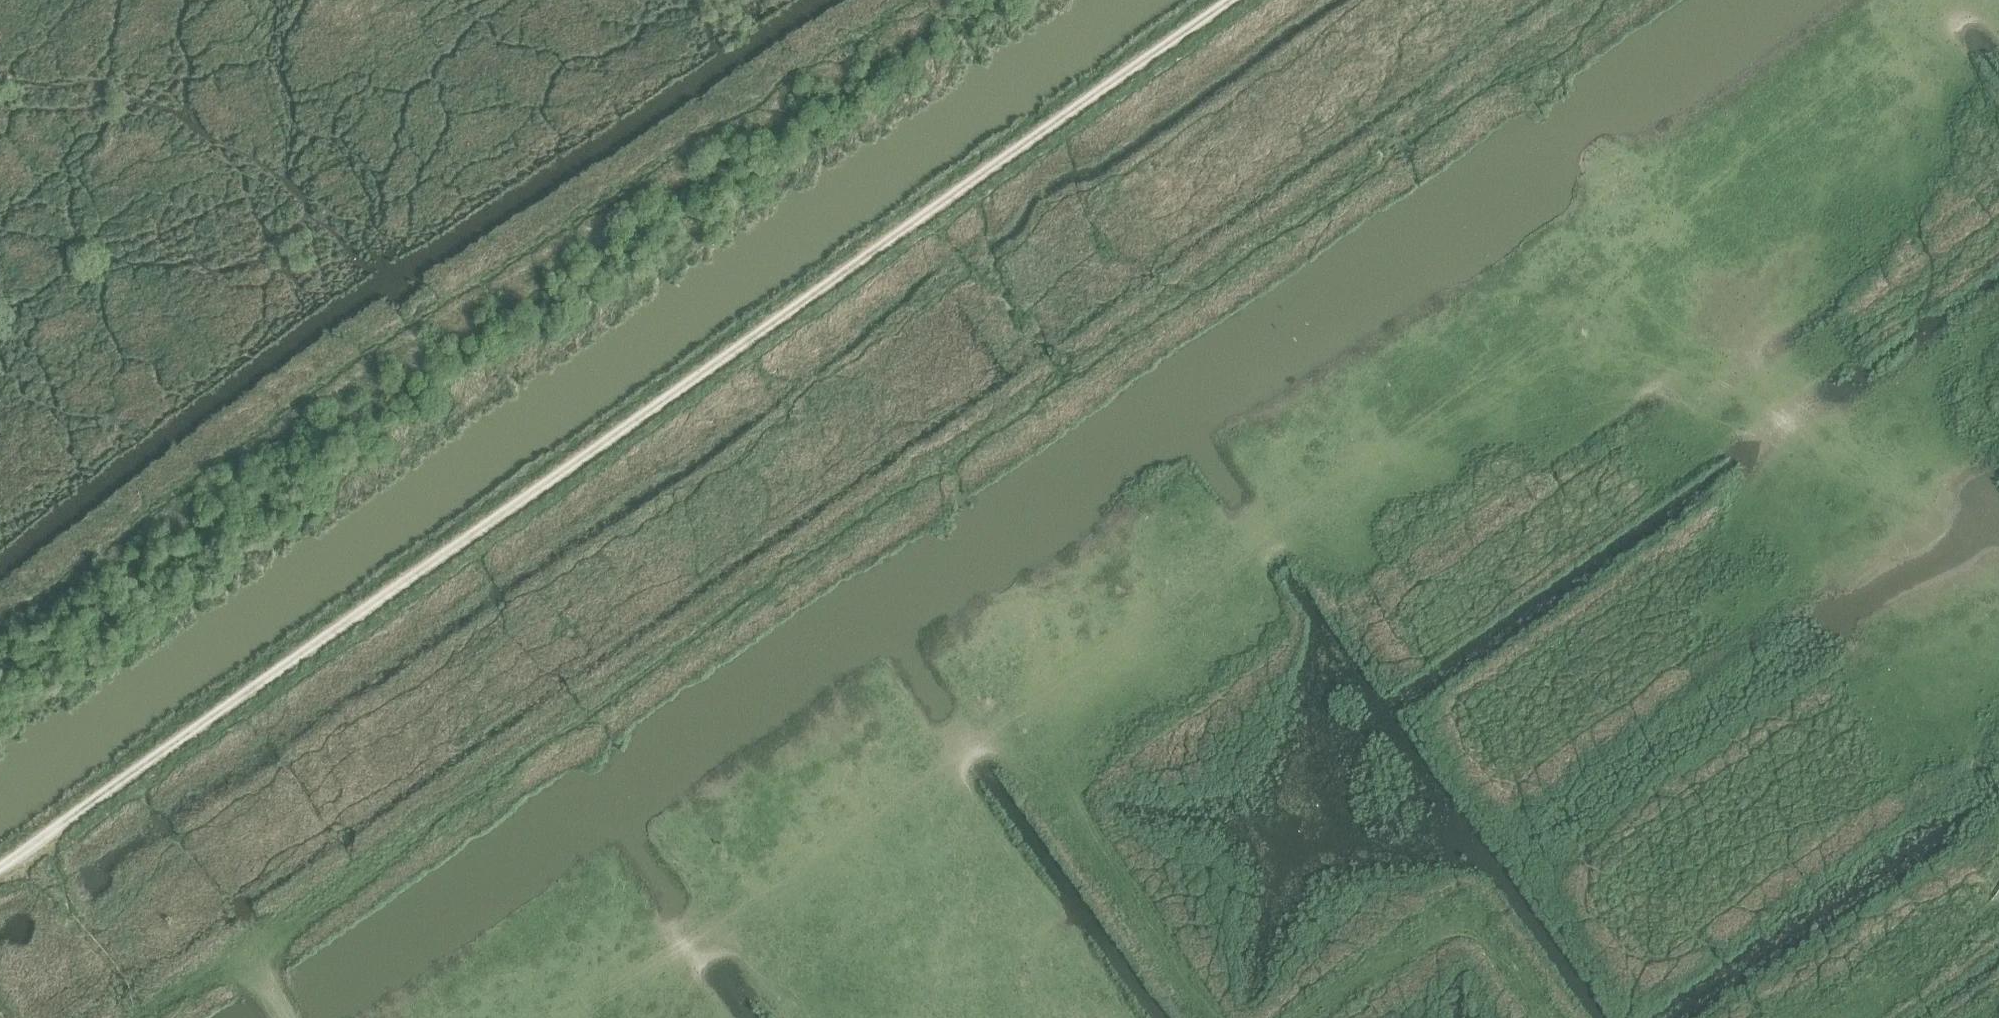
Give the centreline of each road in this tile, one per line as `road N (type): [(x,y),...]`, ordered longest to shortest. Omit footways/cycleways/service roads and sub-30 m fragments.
road 1 (track): [(1232,0),(0,869)]

